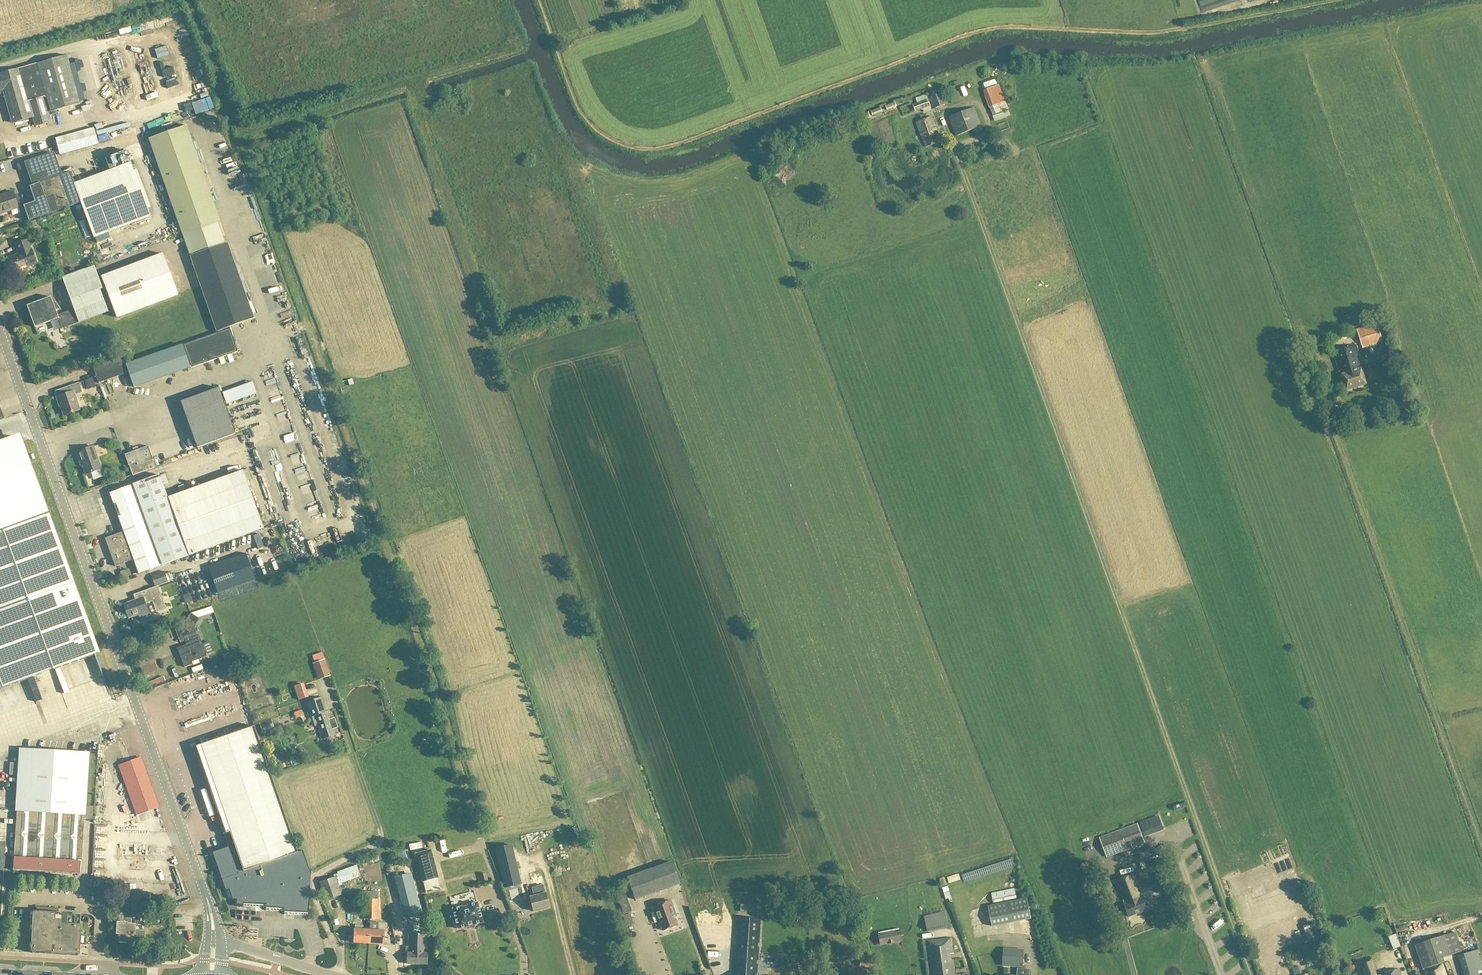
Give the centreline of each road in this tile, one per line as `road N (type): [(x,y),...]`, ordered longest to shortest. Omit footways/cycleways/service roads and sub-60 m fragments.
road 1 (tertiary): [(212,936),(0,335)]
road 2 (unclassified): [(344,974),(315,881),(332,862),(380,837),(342,722)]
road 3 (unclassified): [(328,974),(212,936)]

